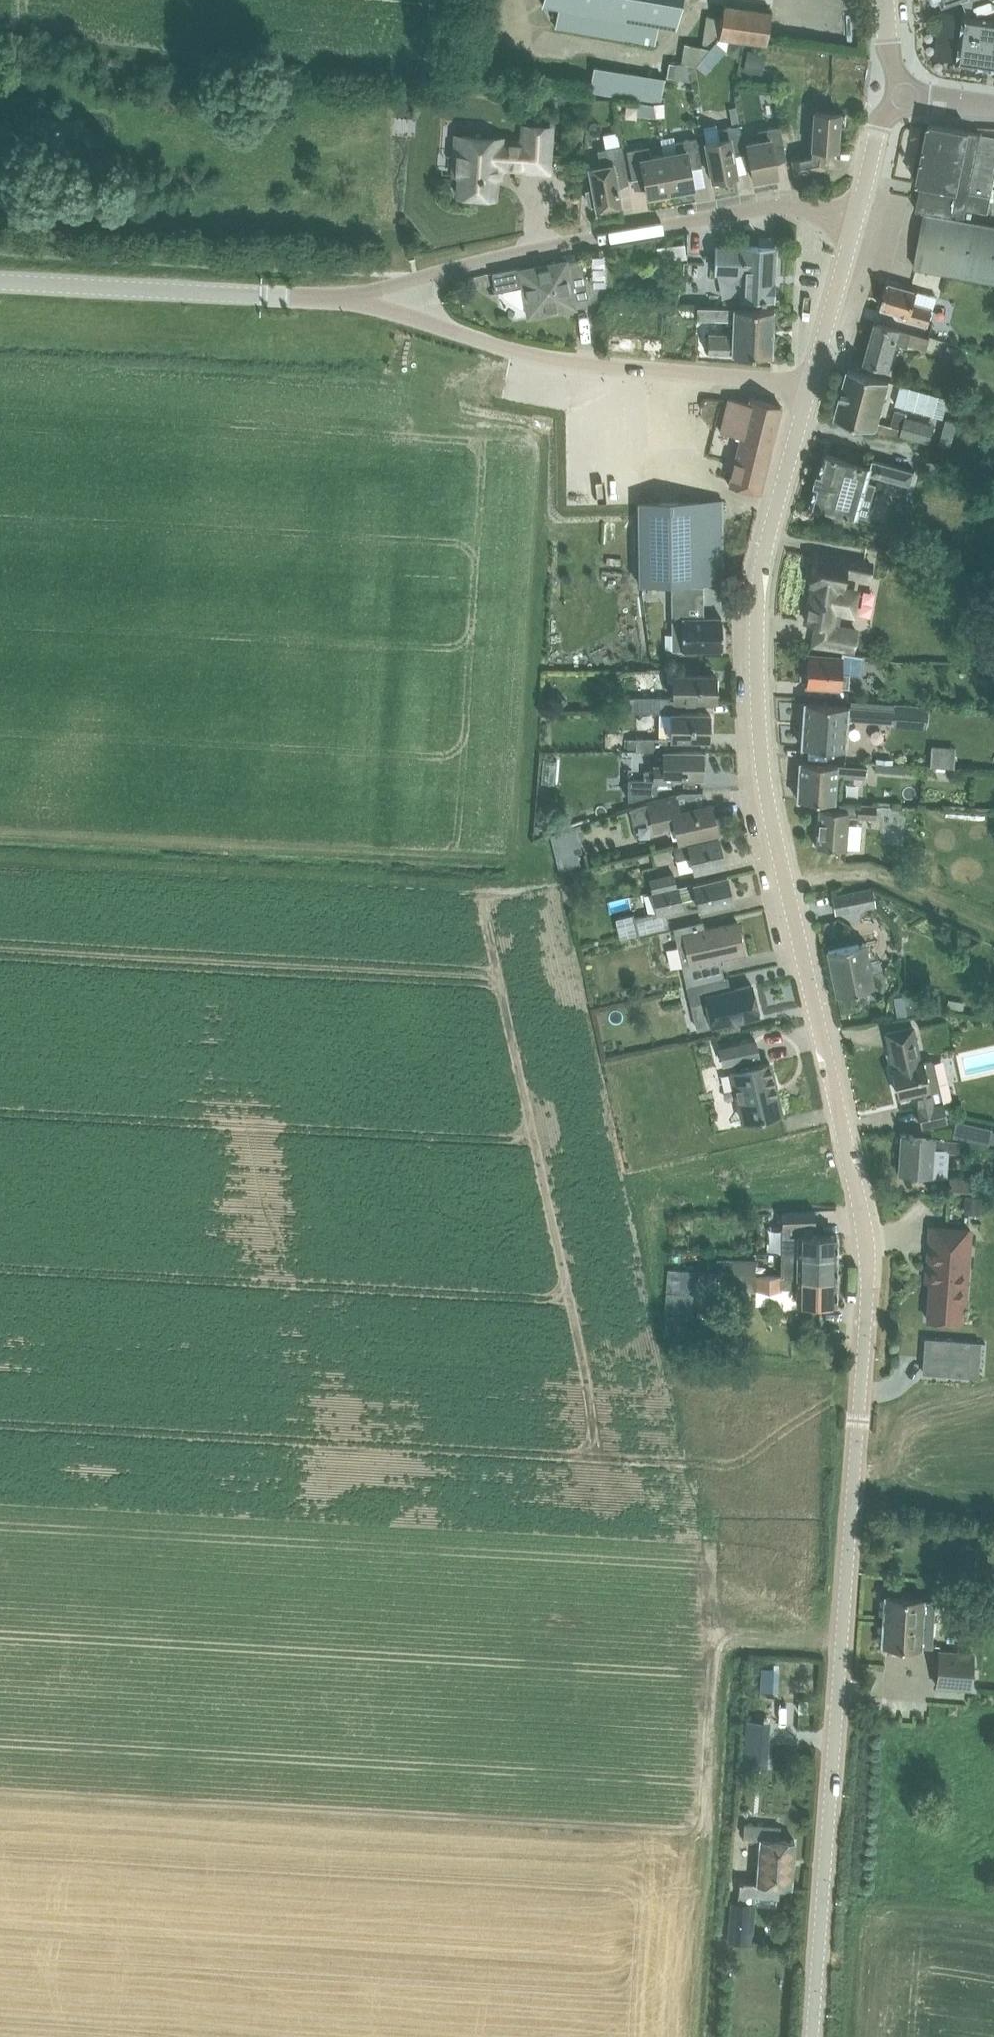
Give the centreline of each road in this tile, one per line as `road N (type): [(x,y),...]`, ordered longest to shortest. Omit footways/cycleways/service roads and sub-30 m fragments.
road 1 (tertiary): [(813,2036),(870,1274),(763,778),(756,678),(754,614),(767,543),(810,389)]
road 2 (tertiary): [(857,221),(791,205),(724,215),(540,248),(340,300)]
road 3 (tertiary): [(340,300),(597,367),(810,389)]
road 4 (tertiary): [(340,300),(0,281)]
road 5 (track): [(788,892),(881,879),(993,933)]
road 6 (tertiary): [(810,389),(857,221)]
road 7 (tertiary): [(857,221),(879,124),(904,97)]

